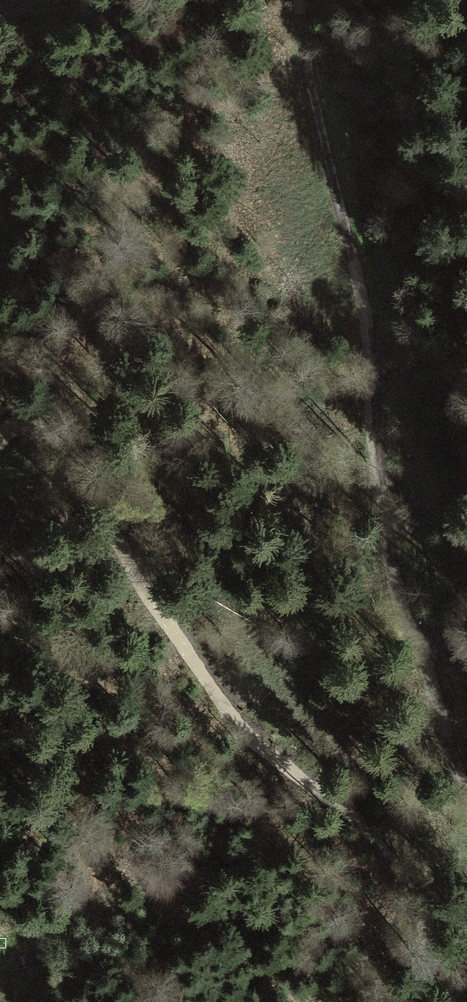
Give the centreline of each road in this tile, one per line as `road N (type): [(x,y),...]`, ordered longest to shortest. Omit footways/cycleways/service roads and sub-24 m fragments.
road 1 (track): [(405,1001),(421,946),(406,878),(369,827),(249,736),(129,563),(66,444),(49,436),(14,446),(0,498)]
road 2 (track): [(302,0),(368,332),(394,568),(428,676)]
road 3 (track): [(428,676),(466,795)]

